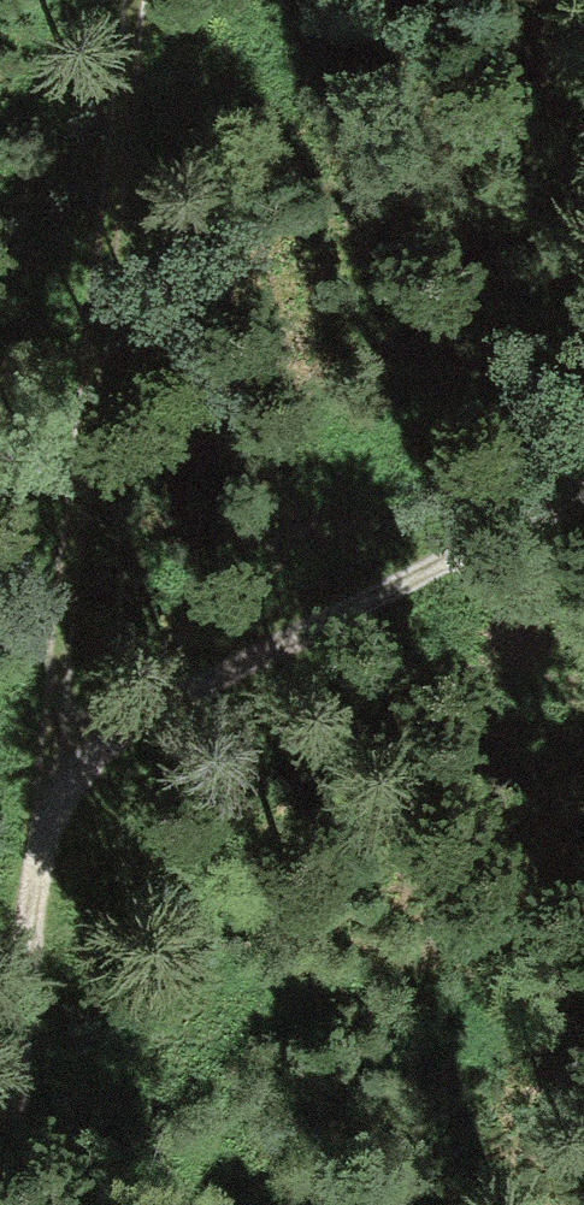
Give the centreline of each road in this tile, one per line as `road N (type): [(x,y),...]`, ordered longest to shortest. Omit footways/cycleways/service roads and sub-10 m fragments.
road 1 (track): [(144,0),(9,1204)]
road 2 (track): [(583,521),(54,801)]

